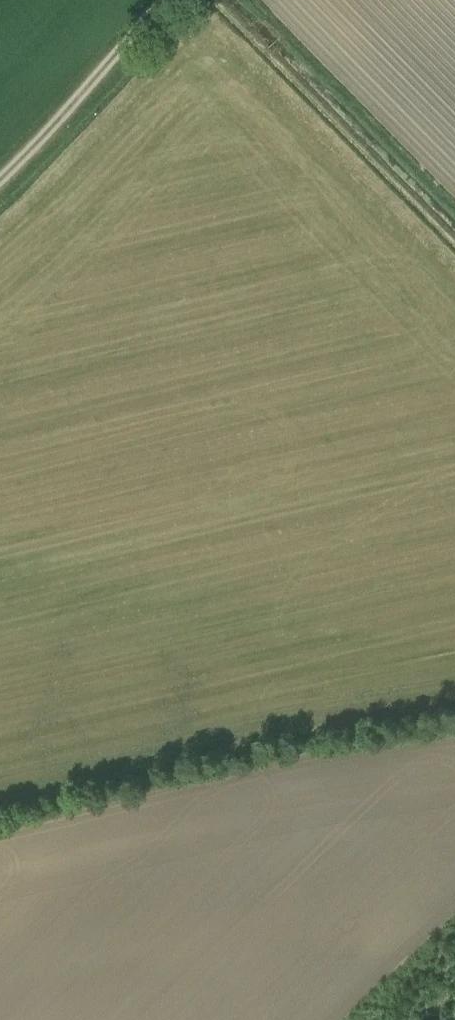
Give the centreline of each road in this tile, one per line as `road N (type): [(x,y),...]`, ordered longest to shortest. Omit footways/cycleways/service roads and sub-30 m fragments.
road 1 (track): [(0,157),(160,0)]

